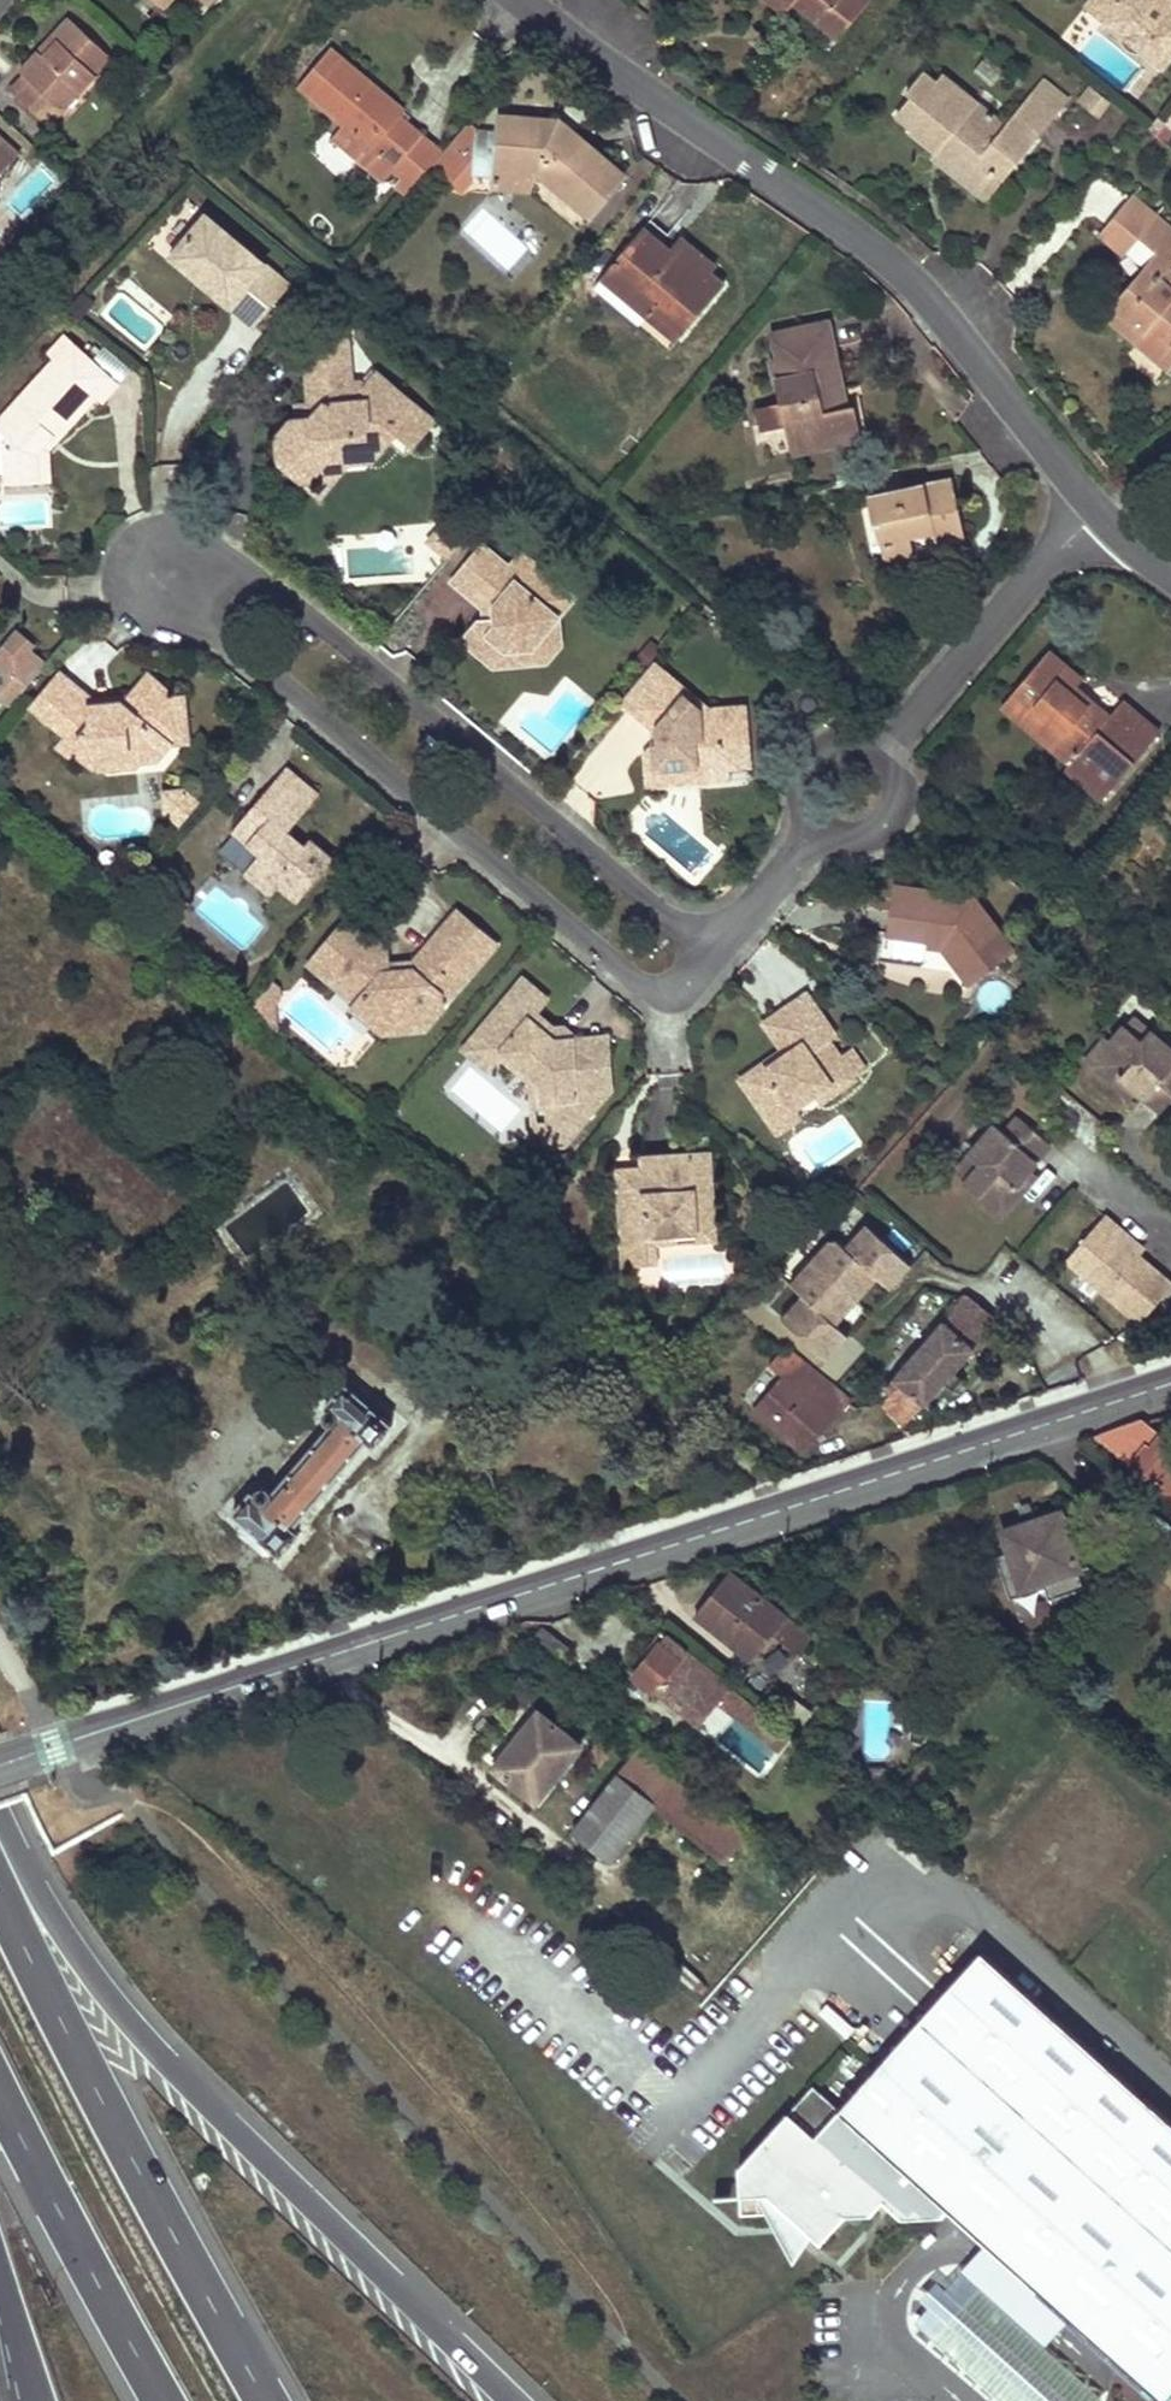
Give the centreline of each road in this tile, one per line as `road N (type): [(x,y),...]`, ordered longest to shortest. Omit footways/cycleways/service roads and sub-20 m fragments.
road 1 (residential): [(715,953),(255,575),(167,584),(667,1005)]
road 2 (secondary): [(0,1764),(1170,1385)]
road 3 (trunk): [(514,2400),(126,2020),(47,1907),(0,1814)]
road 4 (residential): [(538,0),(722,147),(952,314),(1091,510)]
road 5 (trunk): [(267,2400),(119,2127),(0,1884)]
road 6 (residential): [(1091,510),(715,953)]
road 7 (trunk): [(0,2096),(163,2400)]
road 8 (trunk): [(0,2277),(36,2400)]

